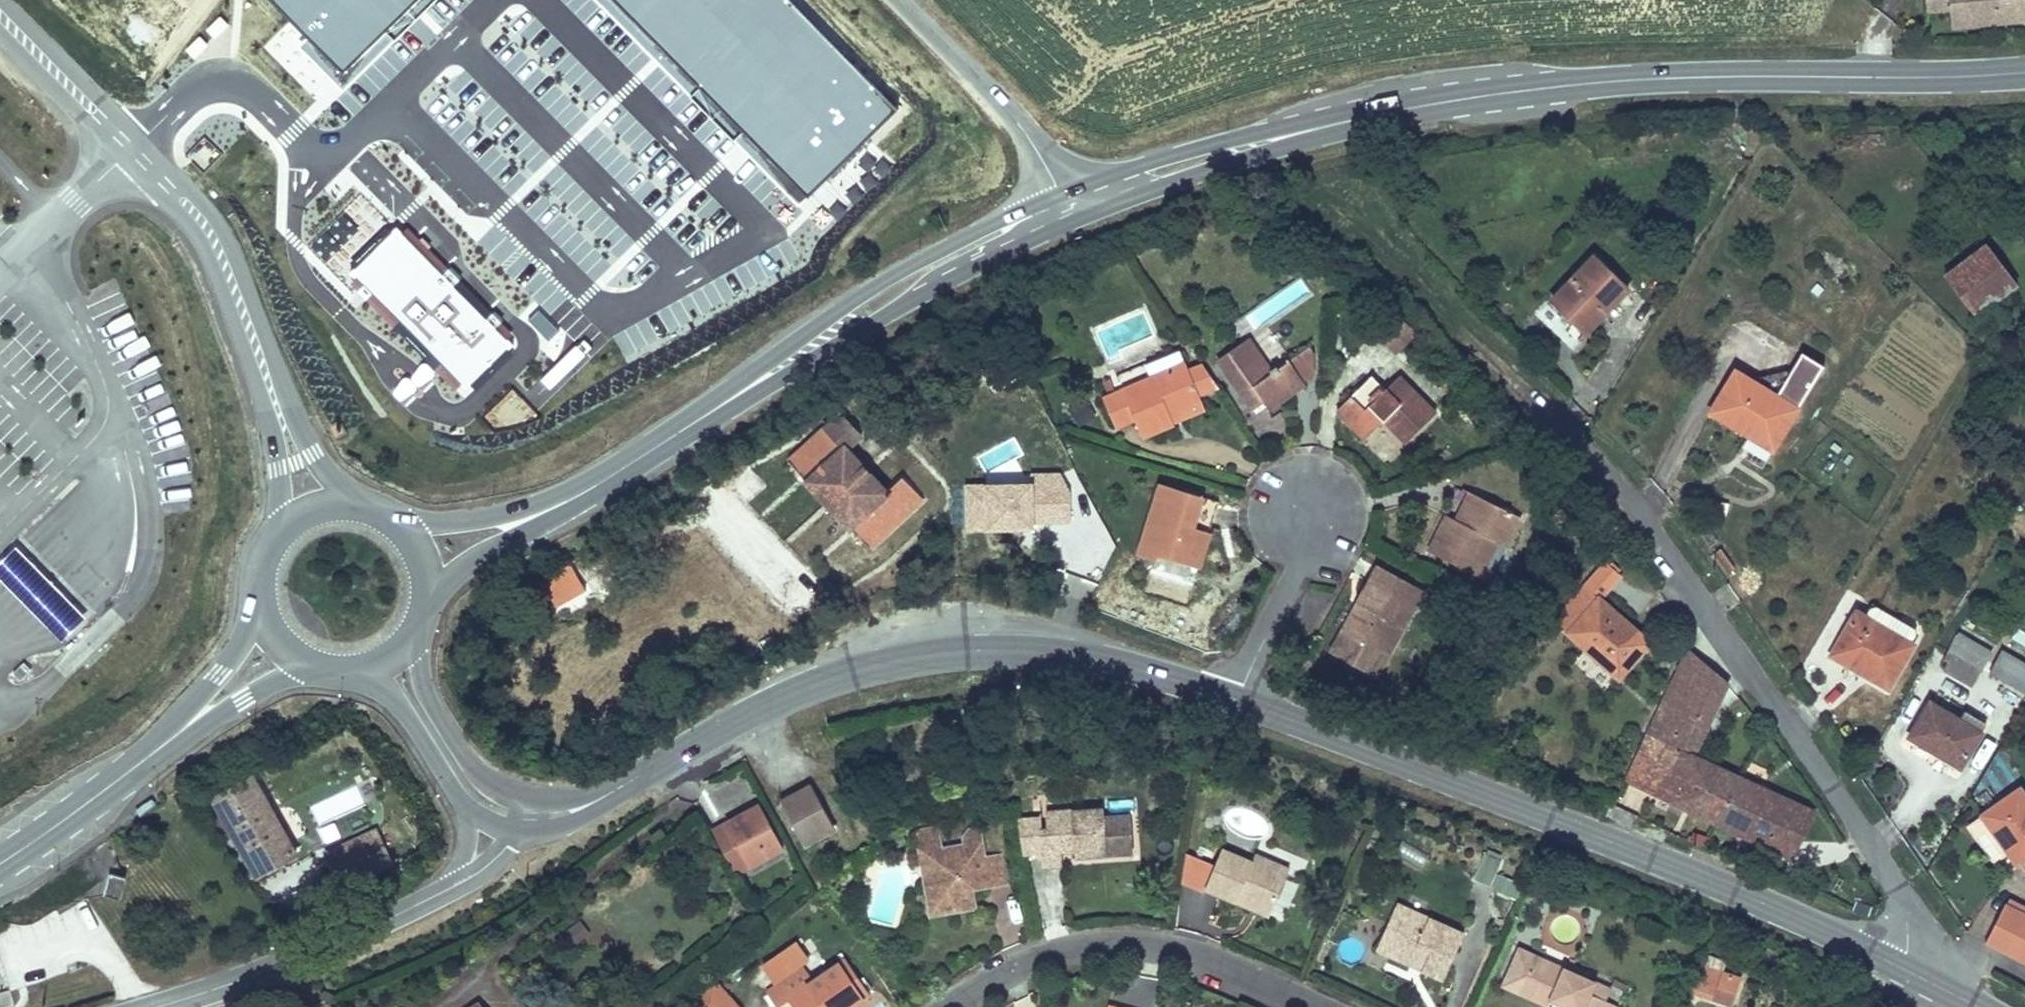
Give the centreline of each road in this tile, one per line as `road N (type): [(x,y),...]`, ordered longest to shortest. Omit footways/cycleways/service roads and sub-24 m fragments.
road 1 (primary): [(1066,209),(1248,147),(1479,97),(1643,79),(2024,74)]
road 2 (secondary): [(1238,700),(1695,873),(1901,968)]
road 3 (secondary): [(597,801),(774,700),(908,658),(964,650),(1065,655),(1238,700)]
road 4 (residential): [(1901,968),(1909,929),(1879,858),(1630,502),(1545,415)]
road 5 (primary): [(592,487),(878,303),(1066,209)]
road 6 (unclassified): [(0,16),(208,225),(271,380)]
road 7 (residential): [(1305,1006),(1181,959),(1101,948),(1041,960),(952,1006)]
road 8 (residential): [(152,1006),(332,944),(457,883)]
road 9 (tertiary): [(1066,209),(1016,118),(900,0)]
road 10 (secondary): [(527,803),(490,783),(438,716),(418,660),(419,620)]
road 11 (primary): [(422,609),(448,581),(592,487)]
road 12 (primary): [(0,862),(165,740)]
road 13 (primary): [(592,487),(498,517),(392,520)]
road 14 (residential): [(1307,510),(1299,569),(1238,700)]
road 15 (secondary): [(345,671),(379,685),(397,704),(466,807)]
road 16 (primary): [(165,740),(202,728),(289,675),(320,668)]
road 17 (primary): [(260,608),(165,740)]
road 18 (unclassified): [(360,506),(311,454),(271,380)]
road 19 (unclassified): [(271,380),(281,468),(277,533)]

